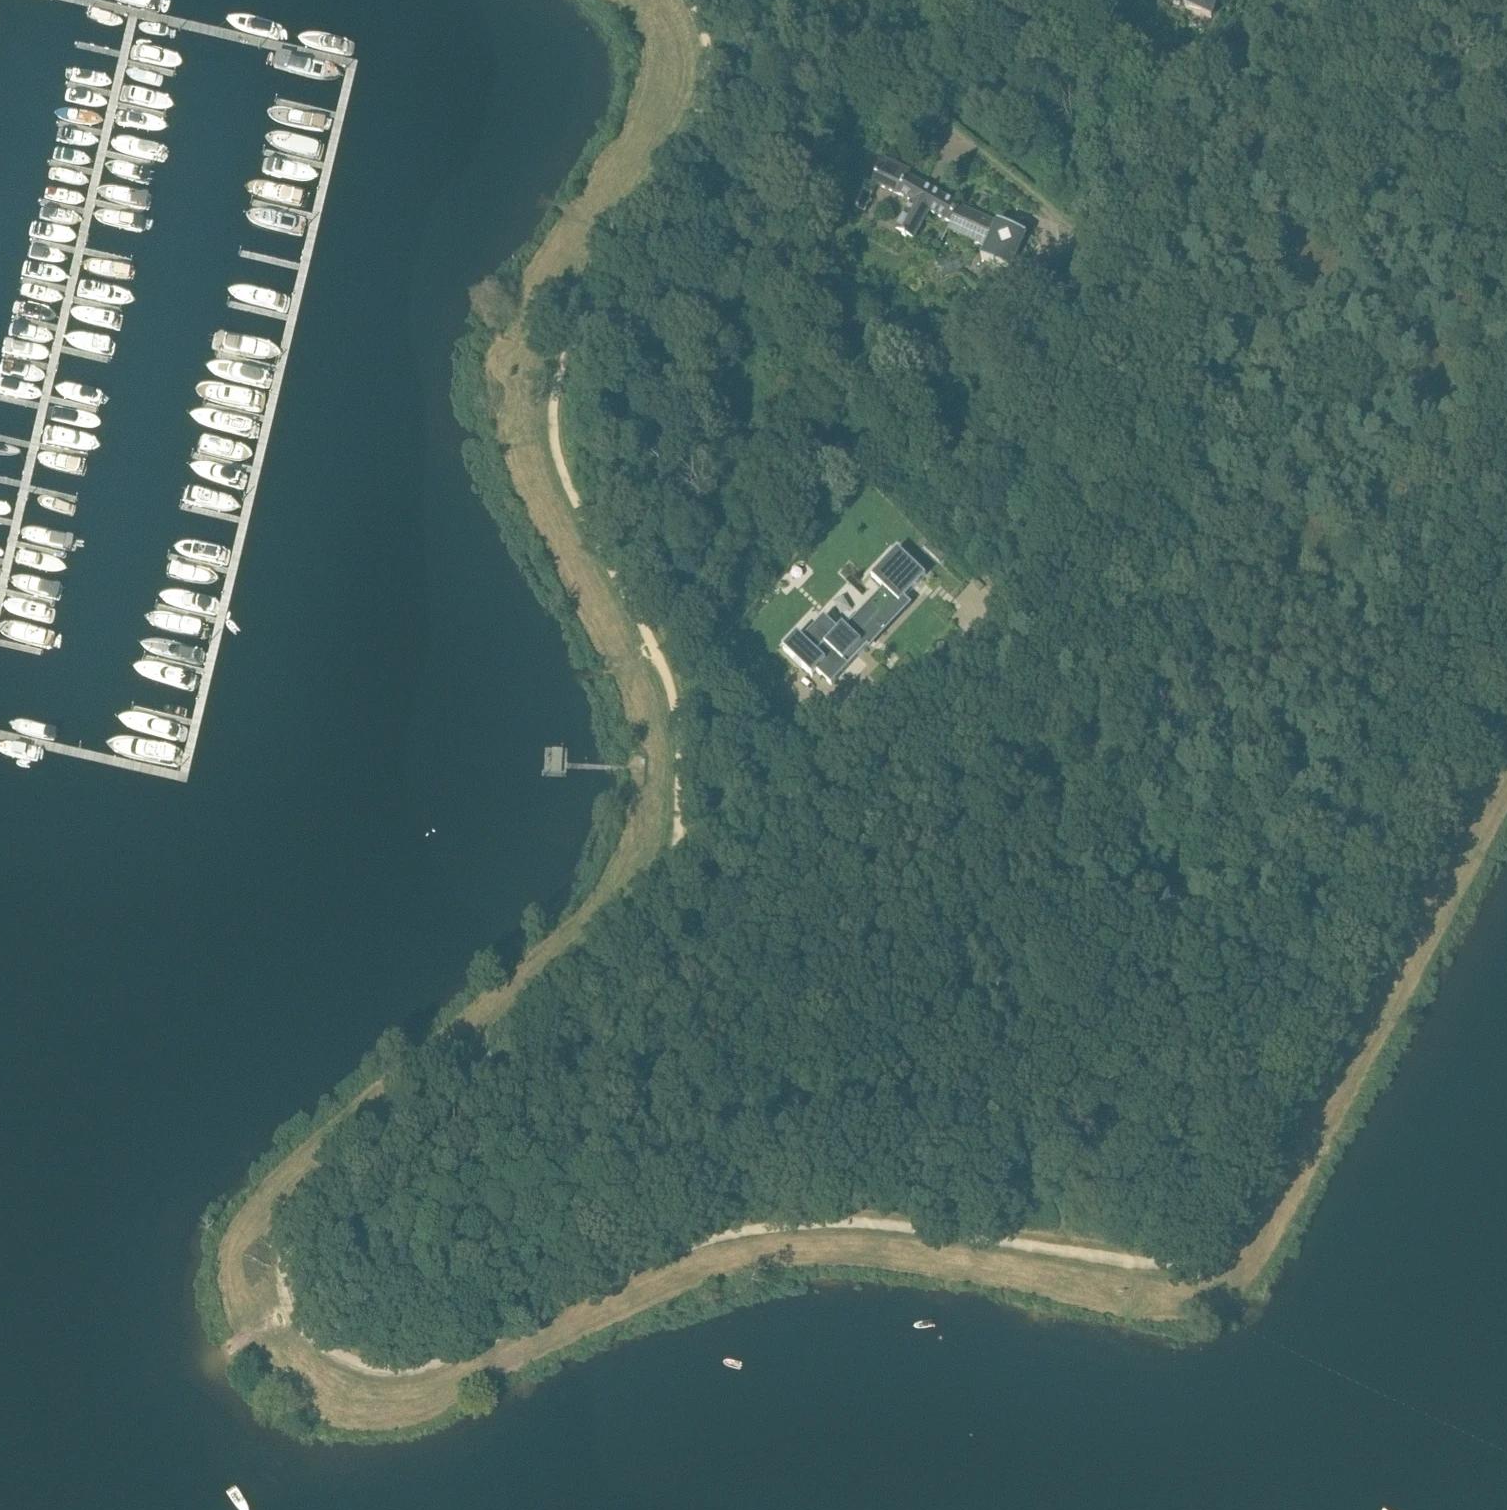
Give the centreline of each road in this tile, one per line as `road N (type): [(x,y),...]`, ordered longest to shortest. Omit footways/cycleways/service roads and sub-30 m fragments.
road 1 (track): [(1168,105),(1116,184),(1099,227),(1096,298),(1123,471),(1107,508),(656,901)]

